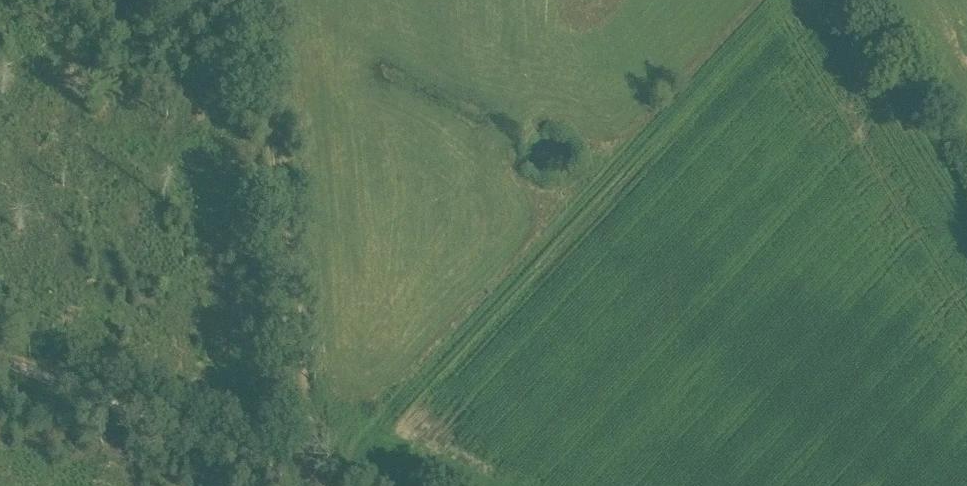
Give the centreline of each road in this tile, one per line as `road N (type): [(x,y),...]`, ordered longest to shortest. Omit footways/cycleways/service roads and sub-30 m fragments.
road 1 (track): [(254,0),(297,453)]
road 2 (track): [(297,453),(0,339)]

